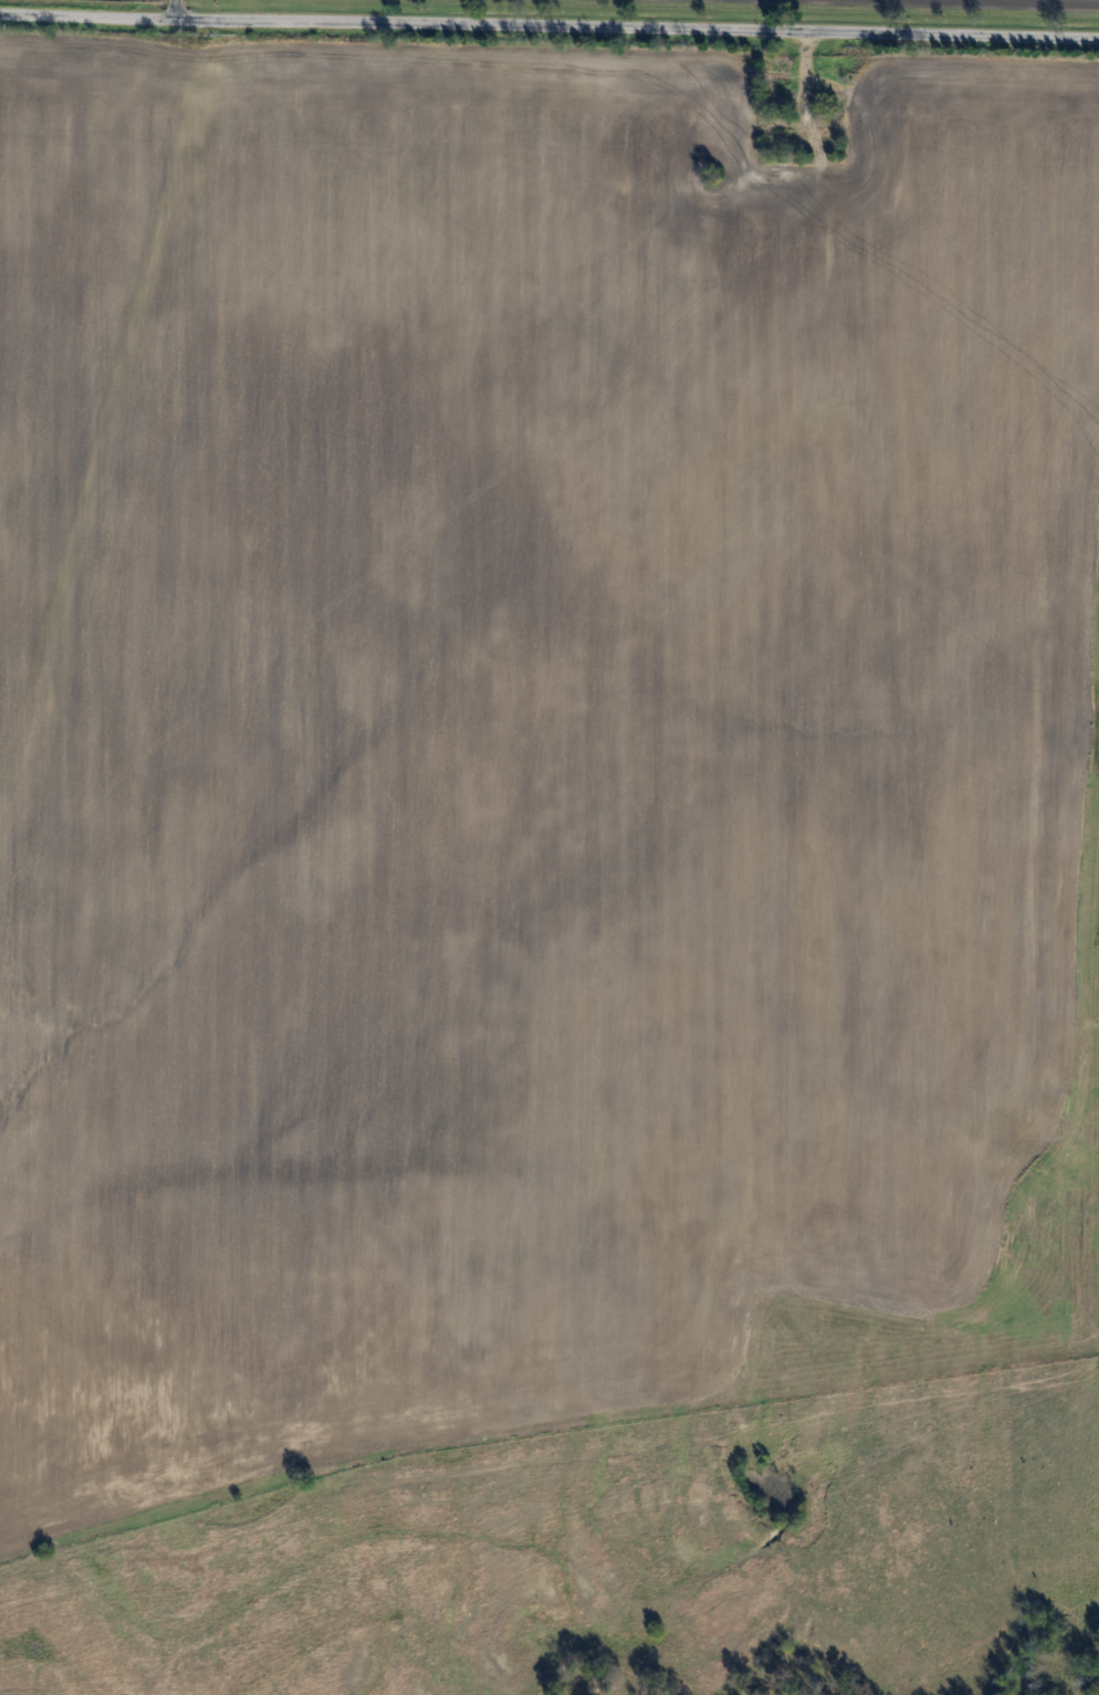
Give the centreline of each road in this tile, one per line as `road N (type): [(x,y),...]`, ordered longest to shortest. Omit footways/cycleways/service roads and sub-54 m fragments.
road 1 (residential): [(1098,42),(0,17)]

